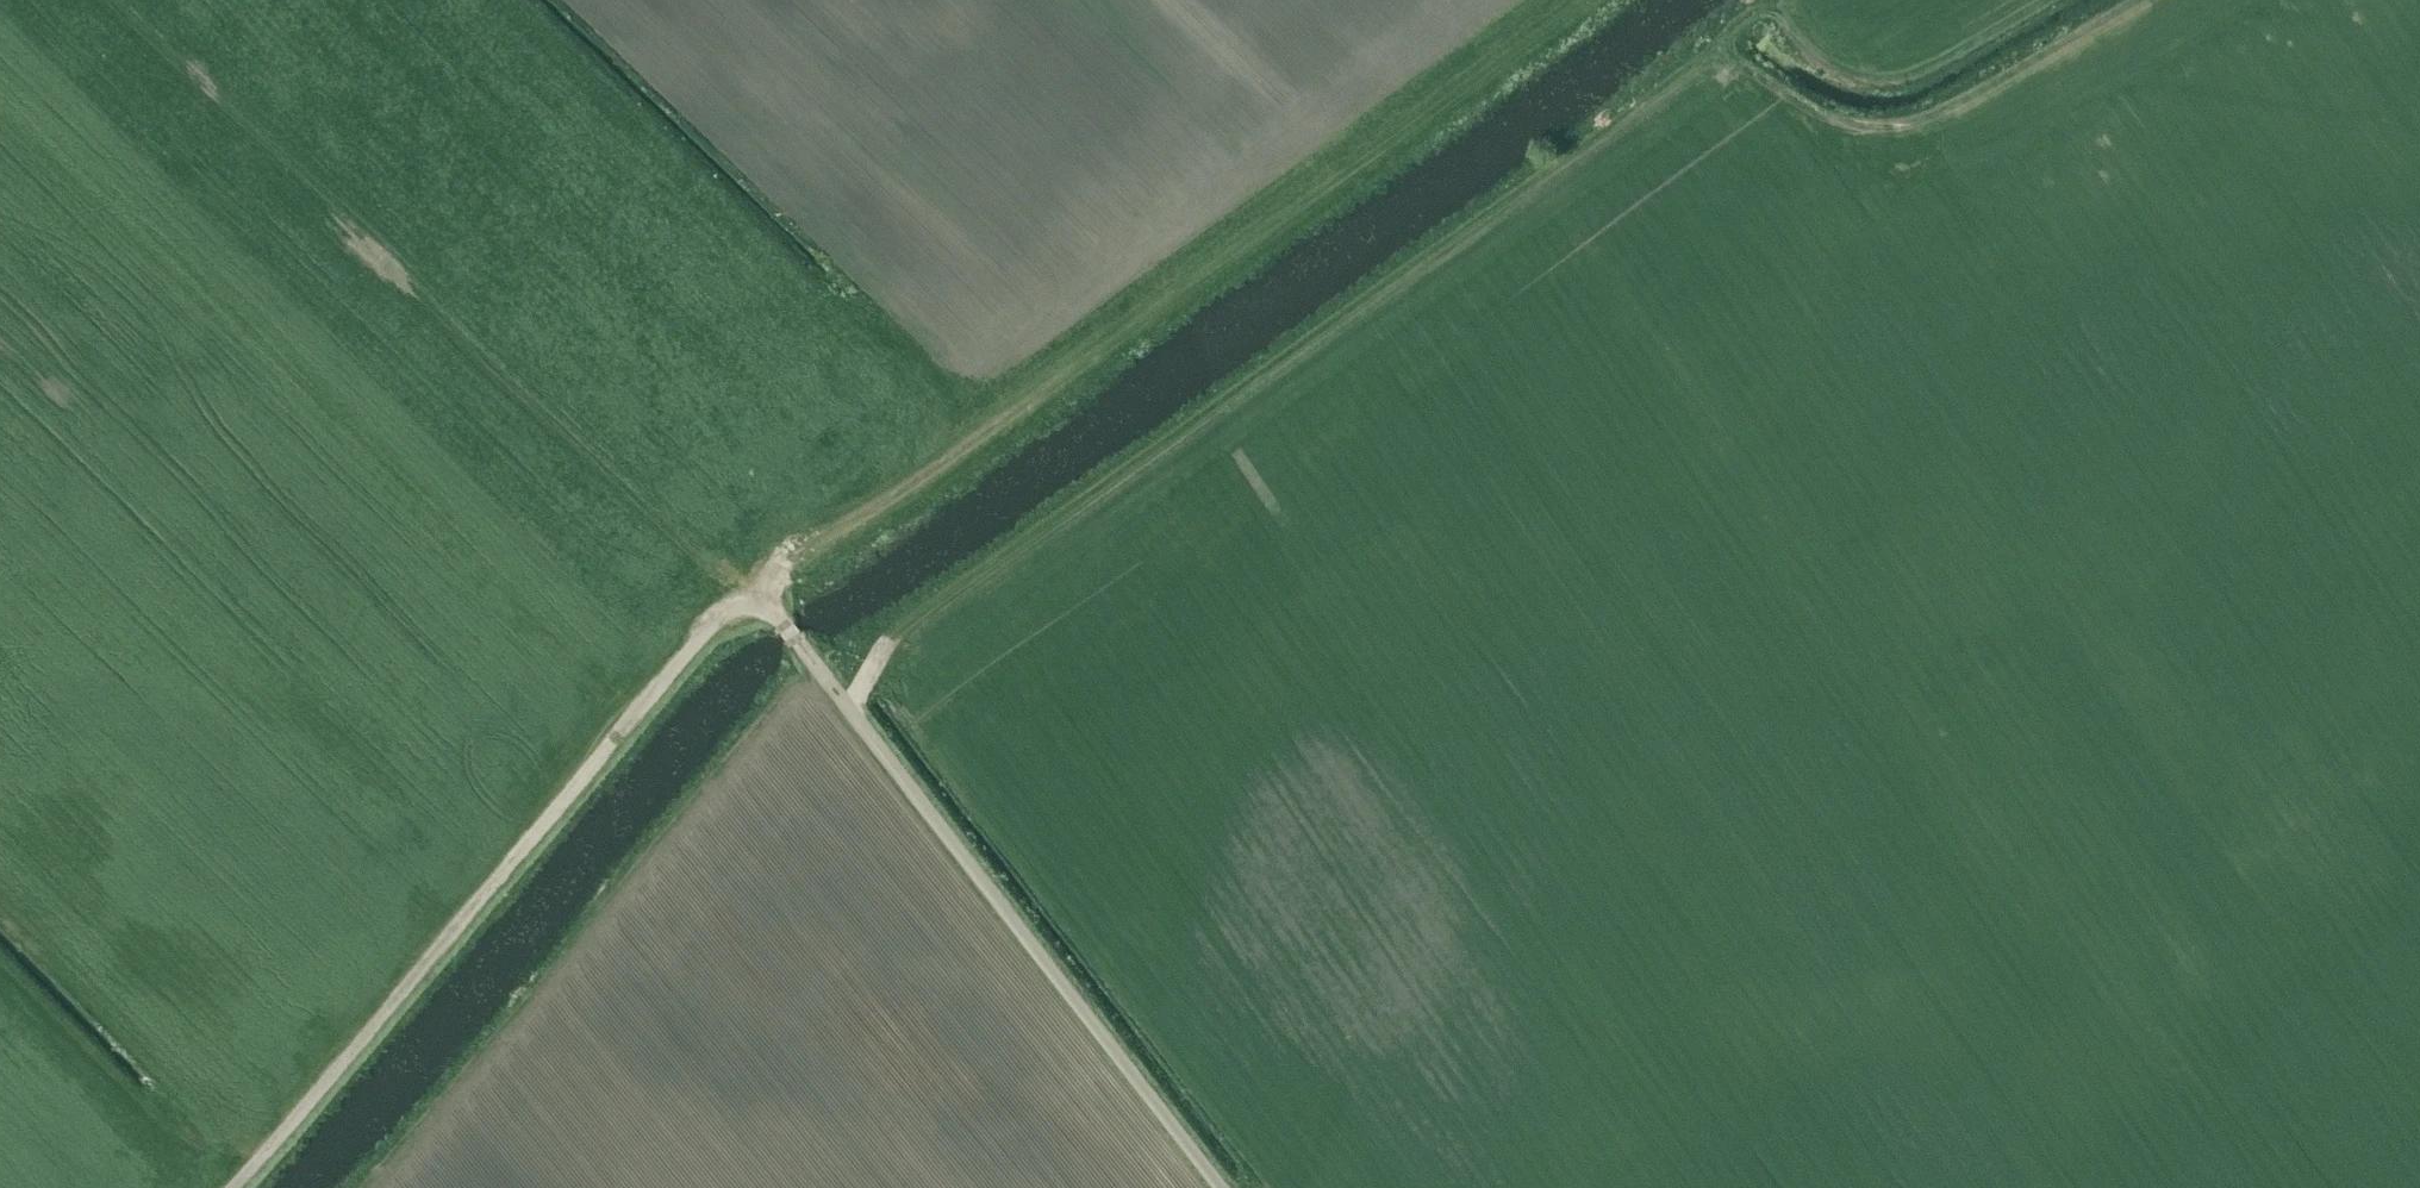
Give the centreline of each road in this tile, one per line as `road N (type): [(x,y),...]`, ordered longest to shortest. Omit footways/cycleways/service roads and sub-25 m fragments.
road 1 (unclassified): [(1206,1187),(996,924),(758,599),(735,613),(241,1187)]

